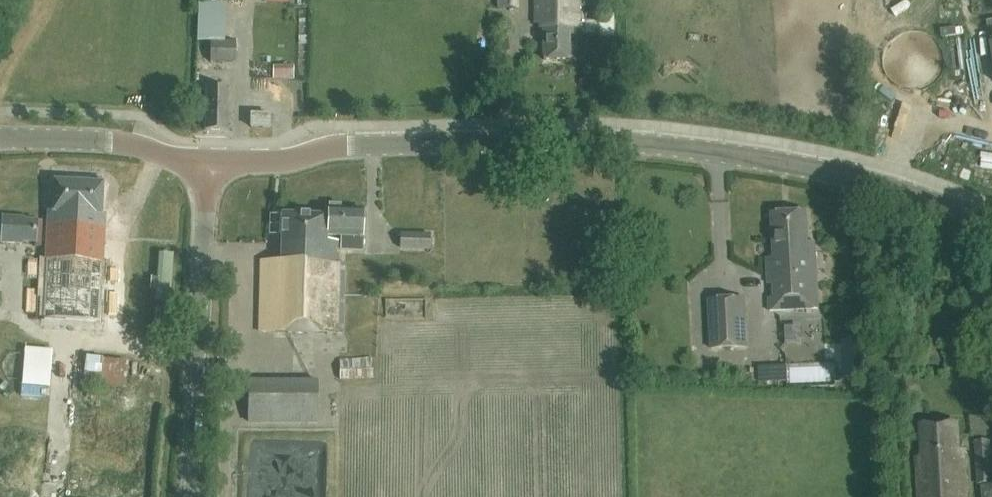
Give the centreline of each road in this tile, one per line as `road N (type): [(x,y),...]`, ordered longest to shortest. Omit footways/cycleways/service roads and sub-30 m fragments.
road 1 (tertiary): [(991,223),(899,187),(794,165),(617,144),(343,145),(207,165)]
road 2 (tertiary): [(192,496),(207,165)]
road 3 (tertiary): [(207,165),(105,140),(0,138)]

